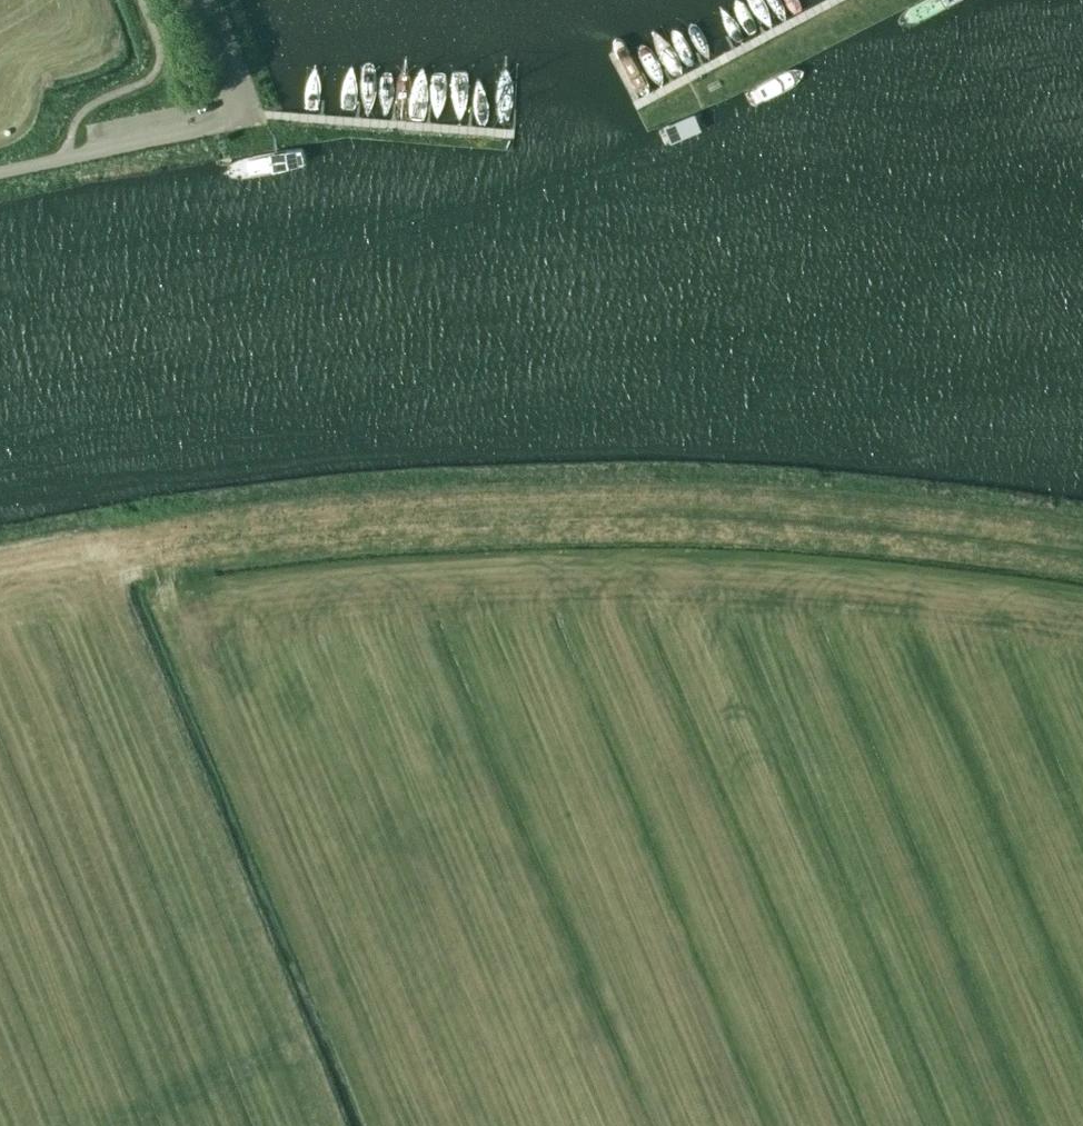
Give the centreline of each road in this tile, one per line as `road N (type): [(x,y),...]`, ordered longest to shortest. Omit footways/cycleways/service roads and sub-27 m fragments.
road 1 (unclassified): [(0,172),(231,126),(246,101),(210,0)]

